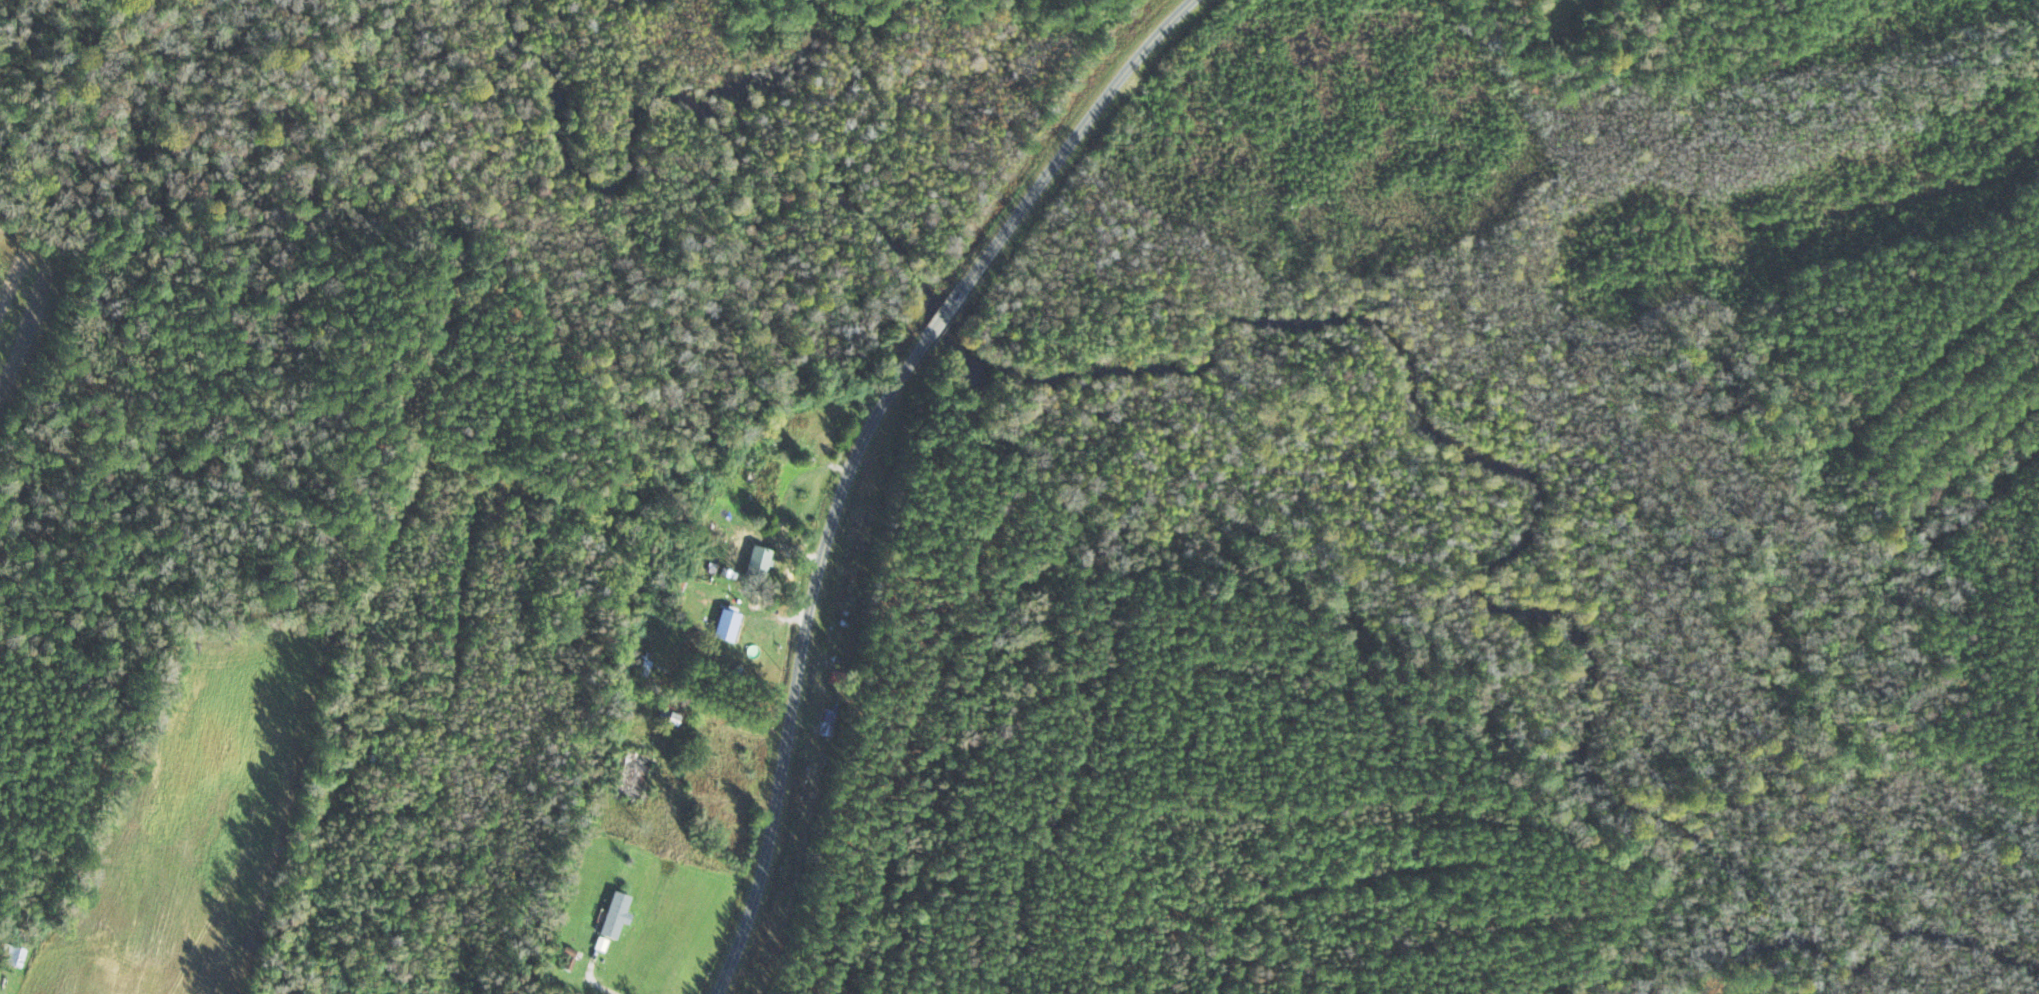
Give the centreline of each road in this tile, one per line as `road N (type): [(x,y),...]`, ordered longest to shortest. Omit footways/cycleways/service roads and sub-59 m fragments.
road 1 (residential): [(732,993),(751,938),(766,819),(845,478),(928,334)]
road 2 (residential): [(969,281),(1141,58),(1204,0)]

